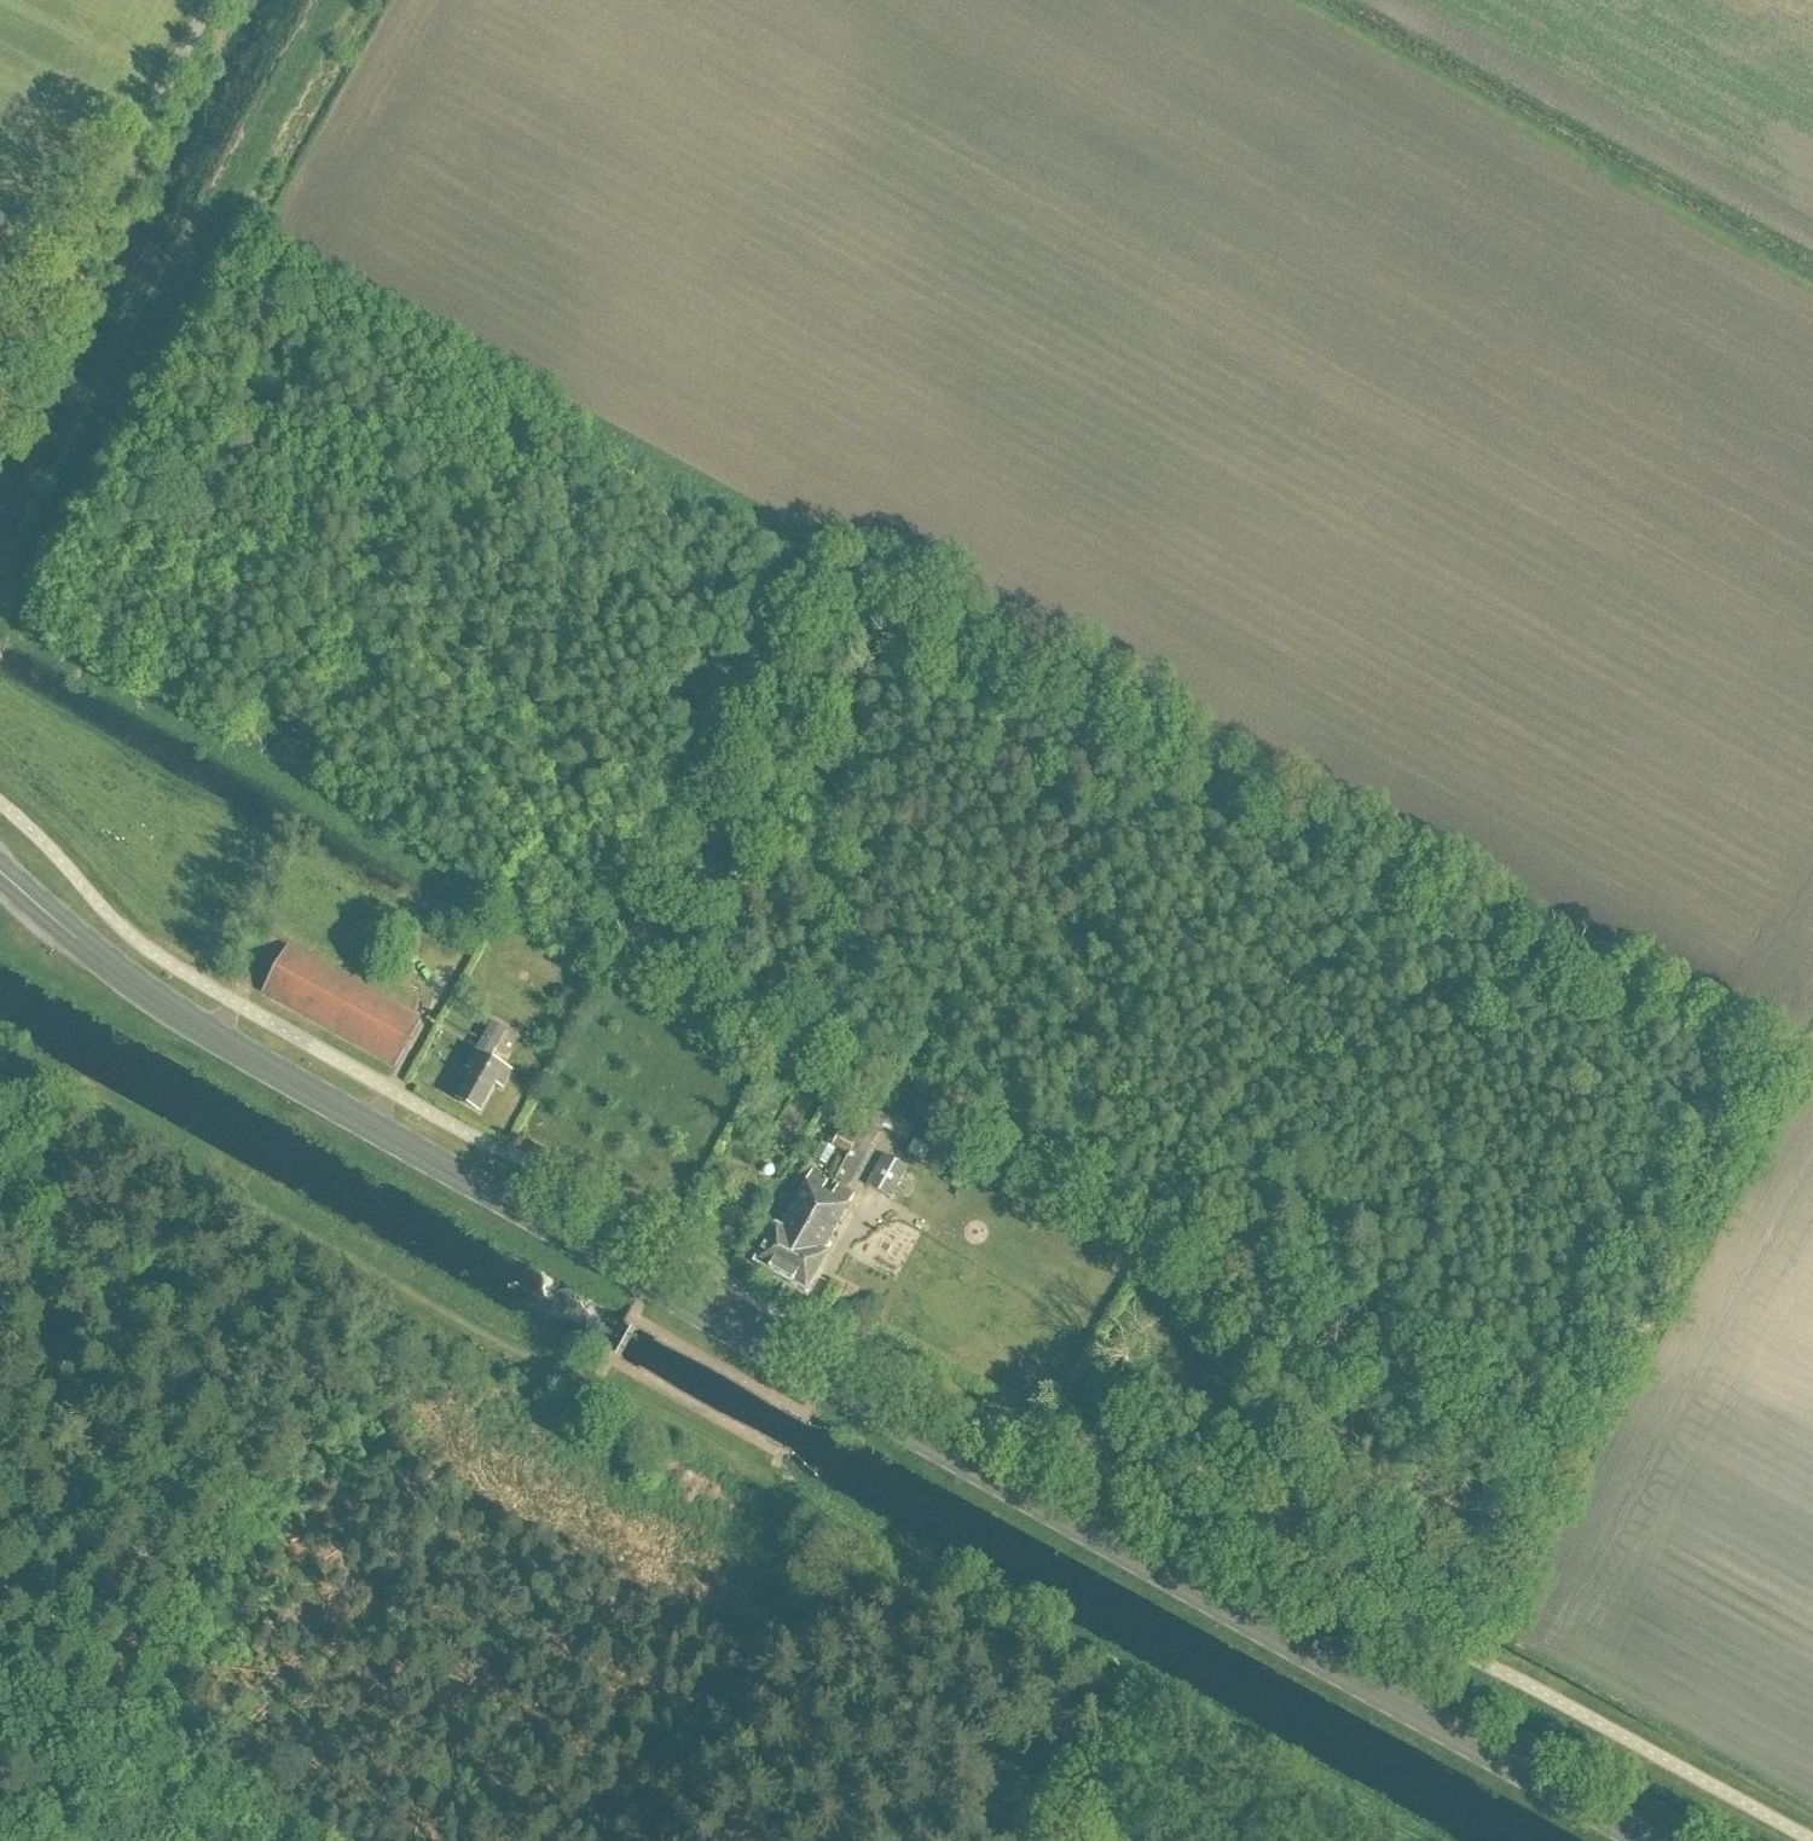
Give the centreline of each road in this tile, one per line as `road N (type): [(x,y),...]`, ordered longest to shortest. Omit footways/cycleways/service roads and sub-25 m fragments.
road 1 (primary): [(1650,1840),(242,1054),(117,975),(0,874)]
road 2 (track): [(1411,1840),(160,1150),(0,1092)]
road 3 (track): [(0,593),(327,0)]
road 4 (unclassified): [(0,388),(214,0)]

